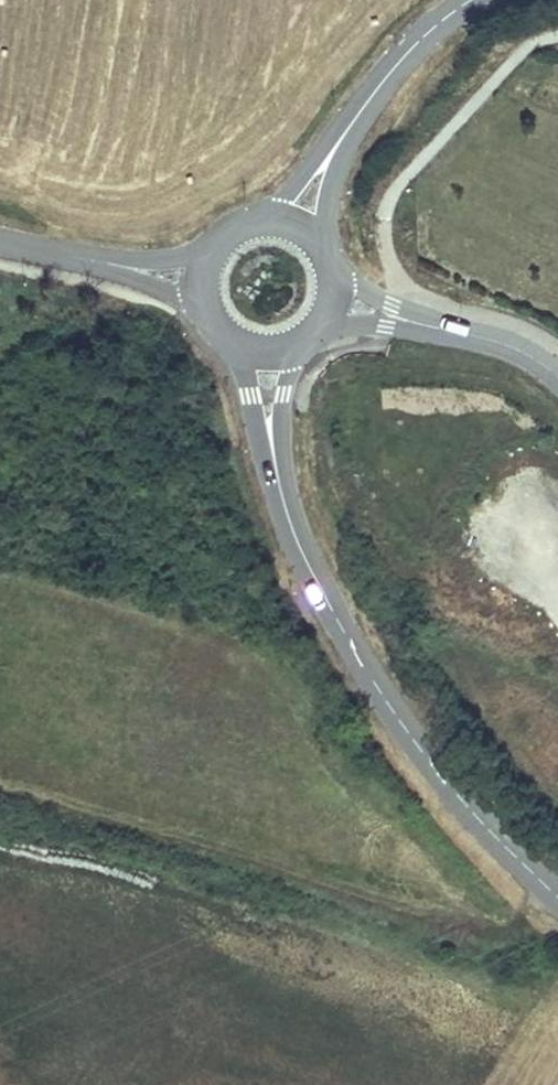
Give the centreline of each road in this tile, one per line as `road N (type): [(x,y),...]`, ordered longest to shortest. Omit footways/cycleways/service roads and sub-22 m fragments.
road 1 (track): [(555,900),(508,918),(0,778)]
road 2 (tertiary): [(268,429),(300,549),(384,700),(452,792),(557,902)]
road 3 (tertiary): [(332,149),(443,18),(474,0)]
road 4 (unclassified): [(389,317),(509,344),(557,375)]
road 5 (residential): [(140,272),(0,239)]

